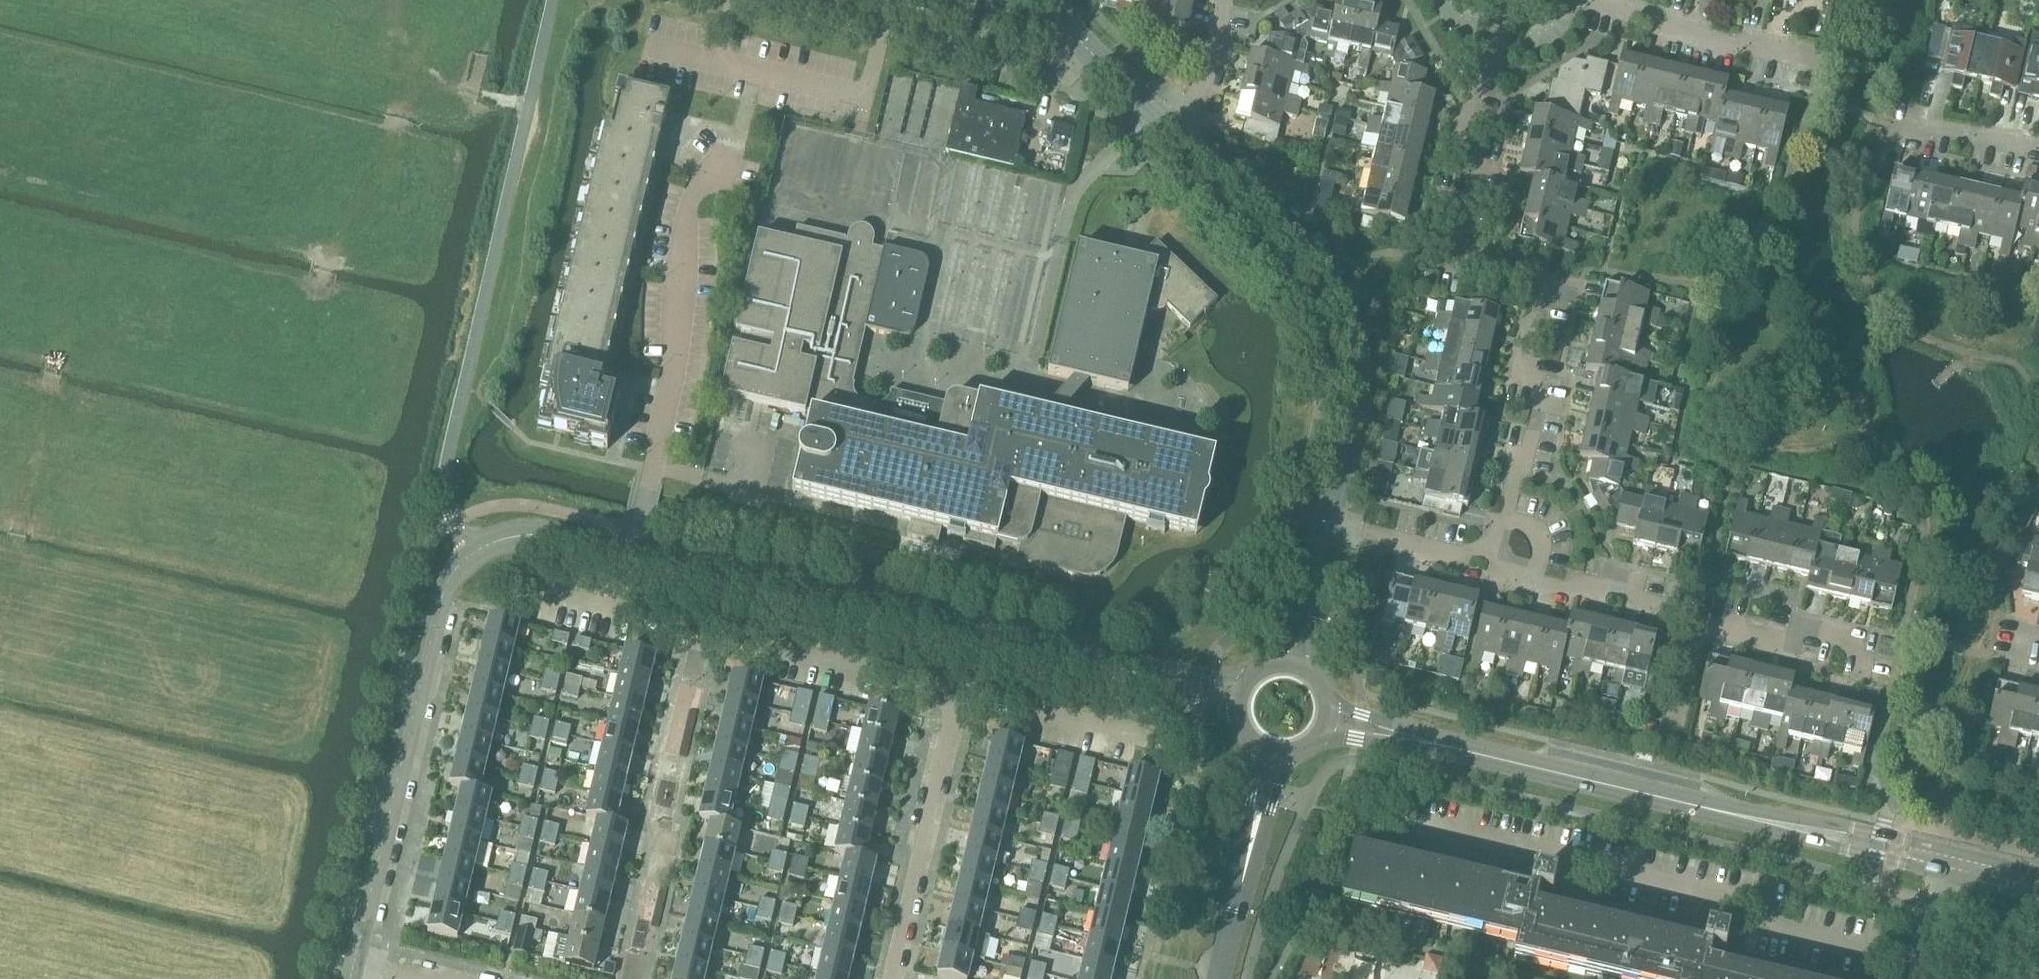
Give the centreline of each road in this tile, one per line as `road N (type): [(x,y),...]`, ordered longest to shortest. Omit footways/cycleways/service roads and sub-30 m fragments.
road 1 (track): [(422,75),(302,311),(111,328),(55,359),(5,604)]
road 2 (residential): [(1493,566),(1509,480),(1535,457),(1546,398),(1530,375),(1547,282),(1462,263),(1474,209),(1467,189),(1508,0)]
road 3 (residential): [(1363,823),(1924,959)]
road 4 (unclassified): [(468,557),(445,470),(553,0)]
road 5 (tertiary): [(1940,865),(1402,738)]
road 6 (tertiary): [(1149,674),(633,554)]
road 7 (residential): [(1328,529),(1350,448),(1355,368),(1342,307),(1311,259),(1185,144)]
road 8 (residential): [(957,696),(516,592)]
road 9 (tertiary): [(354,969),(444,599),(468,557)]
road 10 (residential): [(633,554),(681,361),(682,232),(695,194),(734,155)]
road 11 (residential): [(1084,47),(1036,72),(757,0)]
road 12 (residential): [(1828,73),(1518,0)]
road 13 (residential): [(891,975),(957,696)]
road 14 (residential): [(1703,625),(1493,566)]
road 15 (residential): [(1154,738),(957,696)]
road 16 (track): [(394,0),(422,75),(530,104)]
road 17 (residential): [(1493,566),(1328,529)]
road 18 (tertiary): [(468,557),(546,538),(633,554)]
road 19 (residential): [(1863,659),(1703,625)]
road 20 (residential): [(1185,144),(1207,118),(1232,0)]
road 21 (tertiary): [(1219,978),(1251,838)]
road 22 (residential): [(1185,144),(1084,47)]
road 23 (residential): [(2038,145),(1905,127)]

